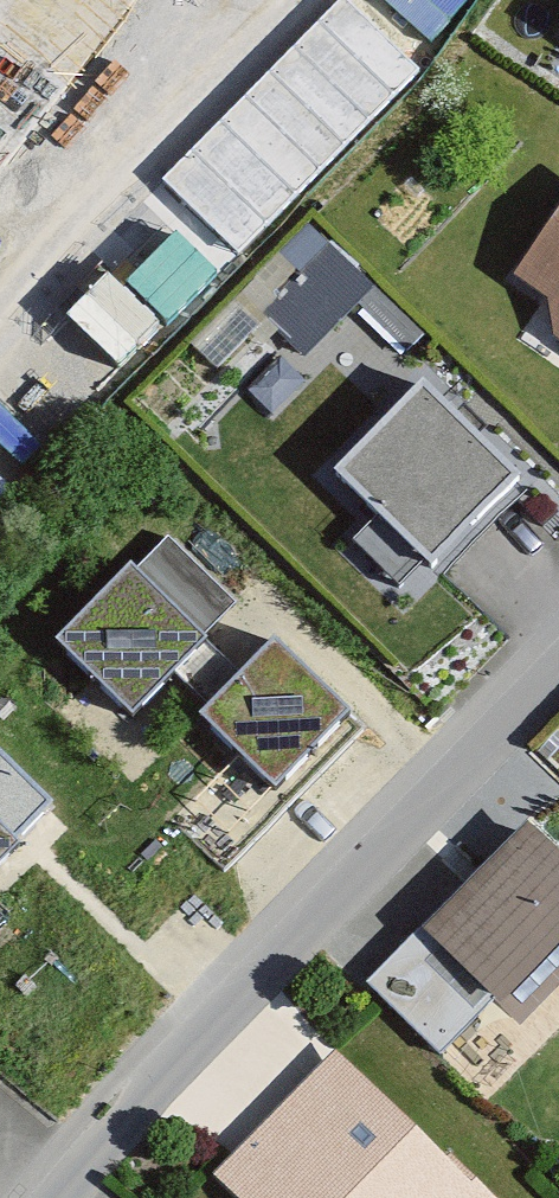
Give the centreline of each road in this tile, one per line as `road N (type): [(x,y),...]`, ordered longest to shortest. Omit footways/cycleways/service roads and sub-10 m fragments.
road 1 (residential): [(558,656),(189,1046),(56,1197)]

